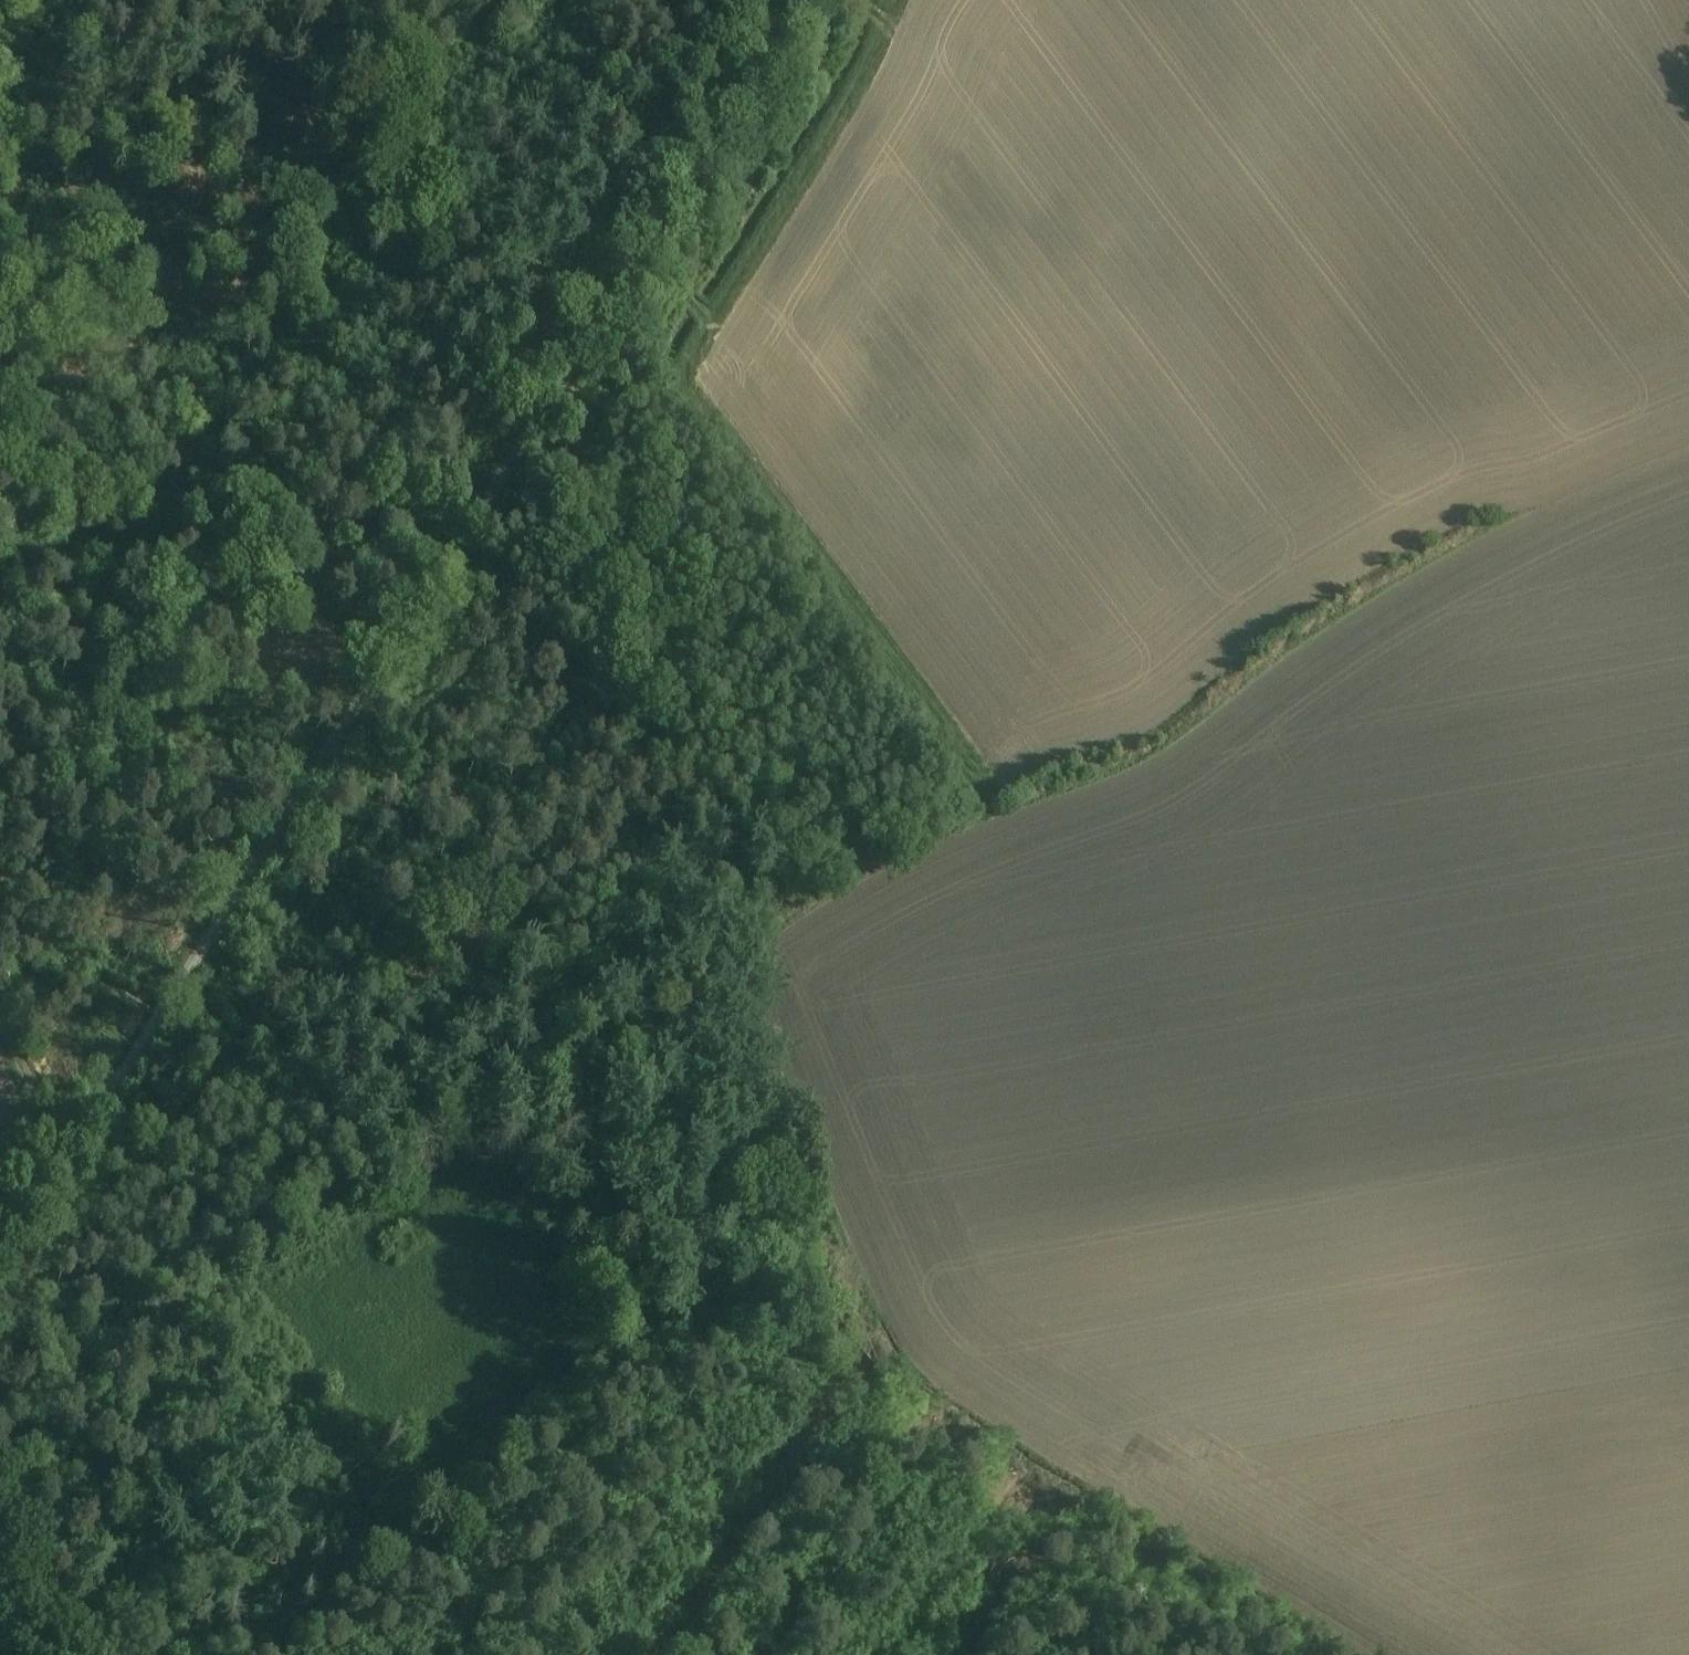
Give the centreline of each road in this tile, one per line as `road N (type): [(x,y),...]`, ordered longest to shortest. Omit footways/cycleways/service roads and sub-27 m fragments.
road 1 (unclassified): [(0,1273),(608,330),(804,0)]
road 2 (track): [(201,961),(388,1201)]

